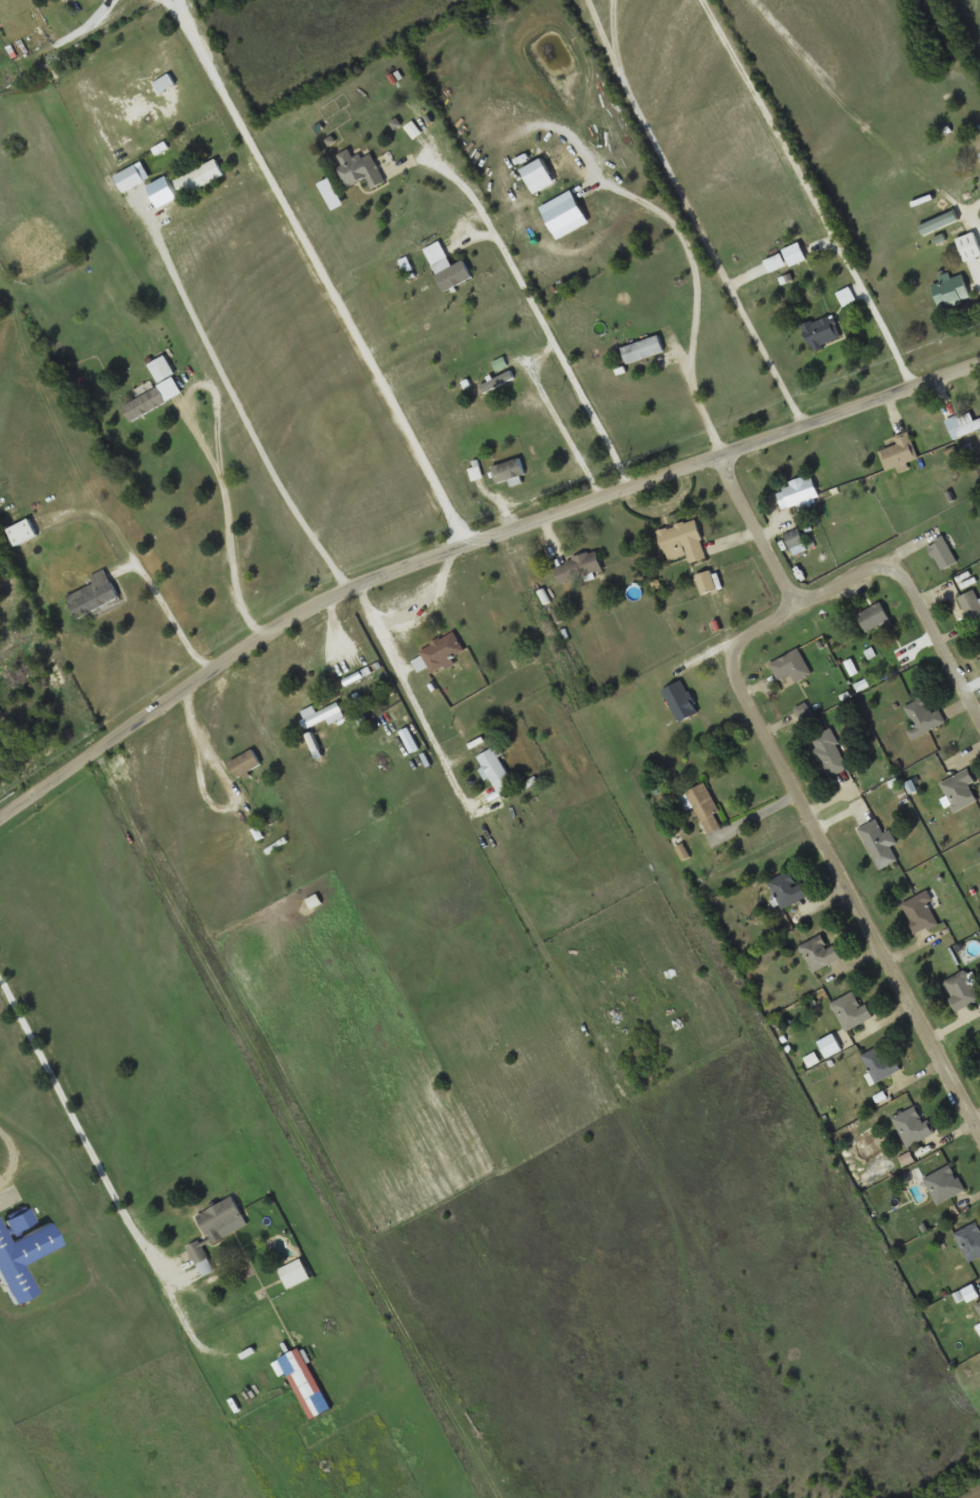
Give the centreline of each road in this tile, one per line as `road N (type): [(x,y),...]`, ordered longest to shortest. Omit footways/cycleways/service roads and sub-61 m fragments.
road 1 (residential): [(0,814),(259,635),(346,586),(979,368)]
road 2 (residential): [(979,723),(891,562),(724,648),(979,1128)]
road 3 (residential): [(631,492),(485,216)]
road 4 (residential): [(346,586),(441,778)]
road 5 (residential): [(722,460),(798,607)]

